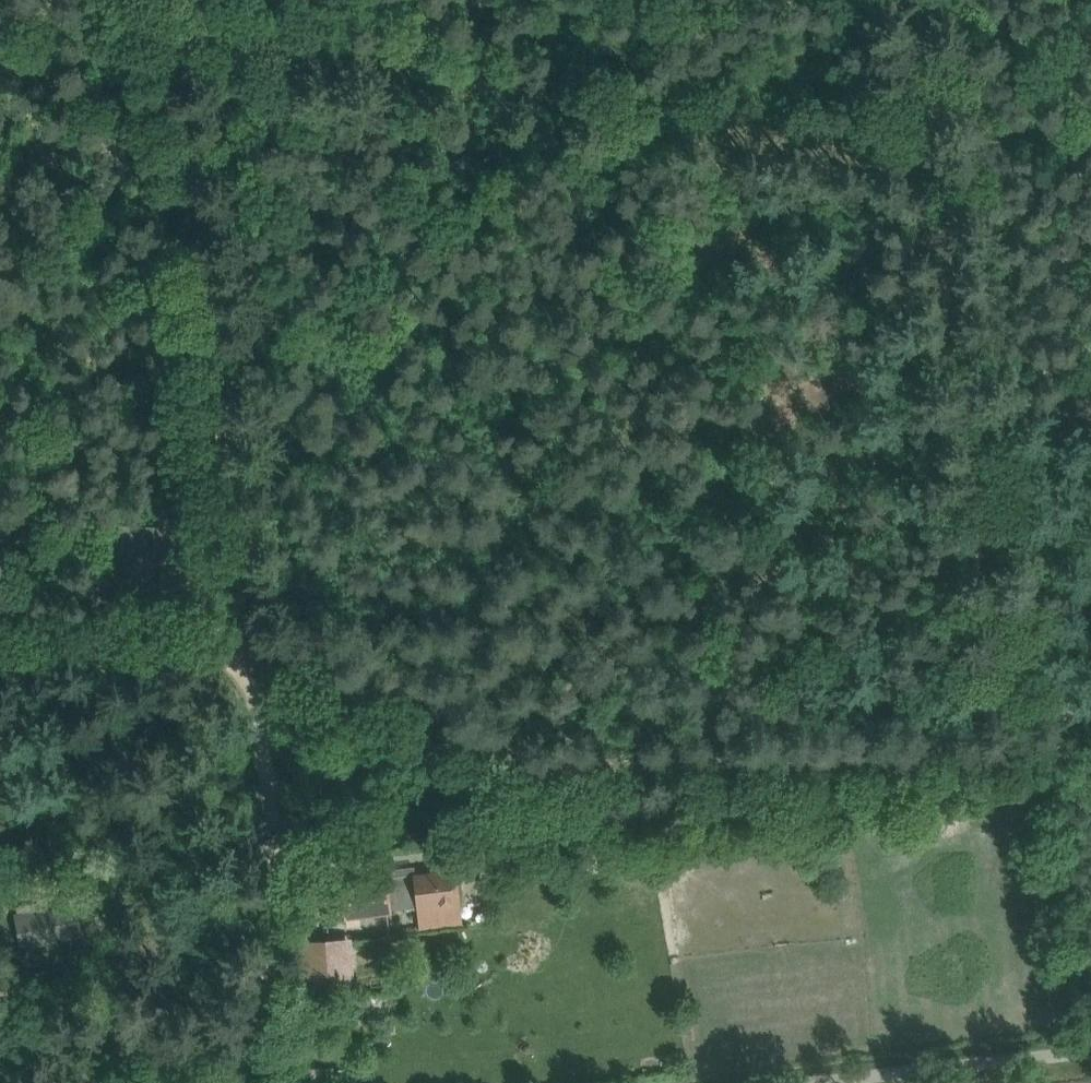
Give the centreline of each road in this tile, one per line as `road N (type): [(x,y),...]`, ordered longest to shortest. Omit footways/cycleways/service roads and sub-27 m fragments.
road 1 (track): [(1090,193),(152,42)]
road 2 (track): [(1026,737),(545,763),(250,645),(223,644)]
road 3 (track): [(921,0),(1026,737)]
road 4 (track): [(152,42),(194,340),(223,644)]
road 5 (track): [(223,644),(258,904),(242,1082)]
road 6 (track): [(1067,1054),(1026,737)]
road 7 (unclassified): [(794,1082),(1090,1051)]
road 8 (track): [(0,1026),(246,1067)]
road 9 (track): [(0,645),(223,644)]

